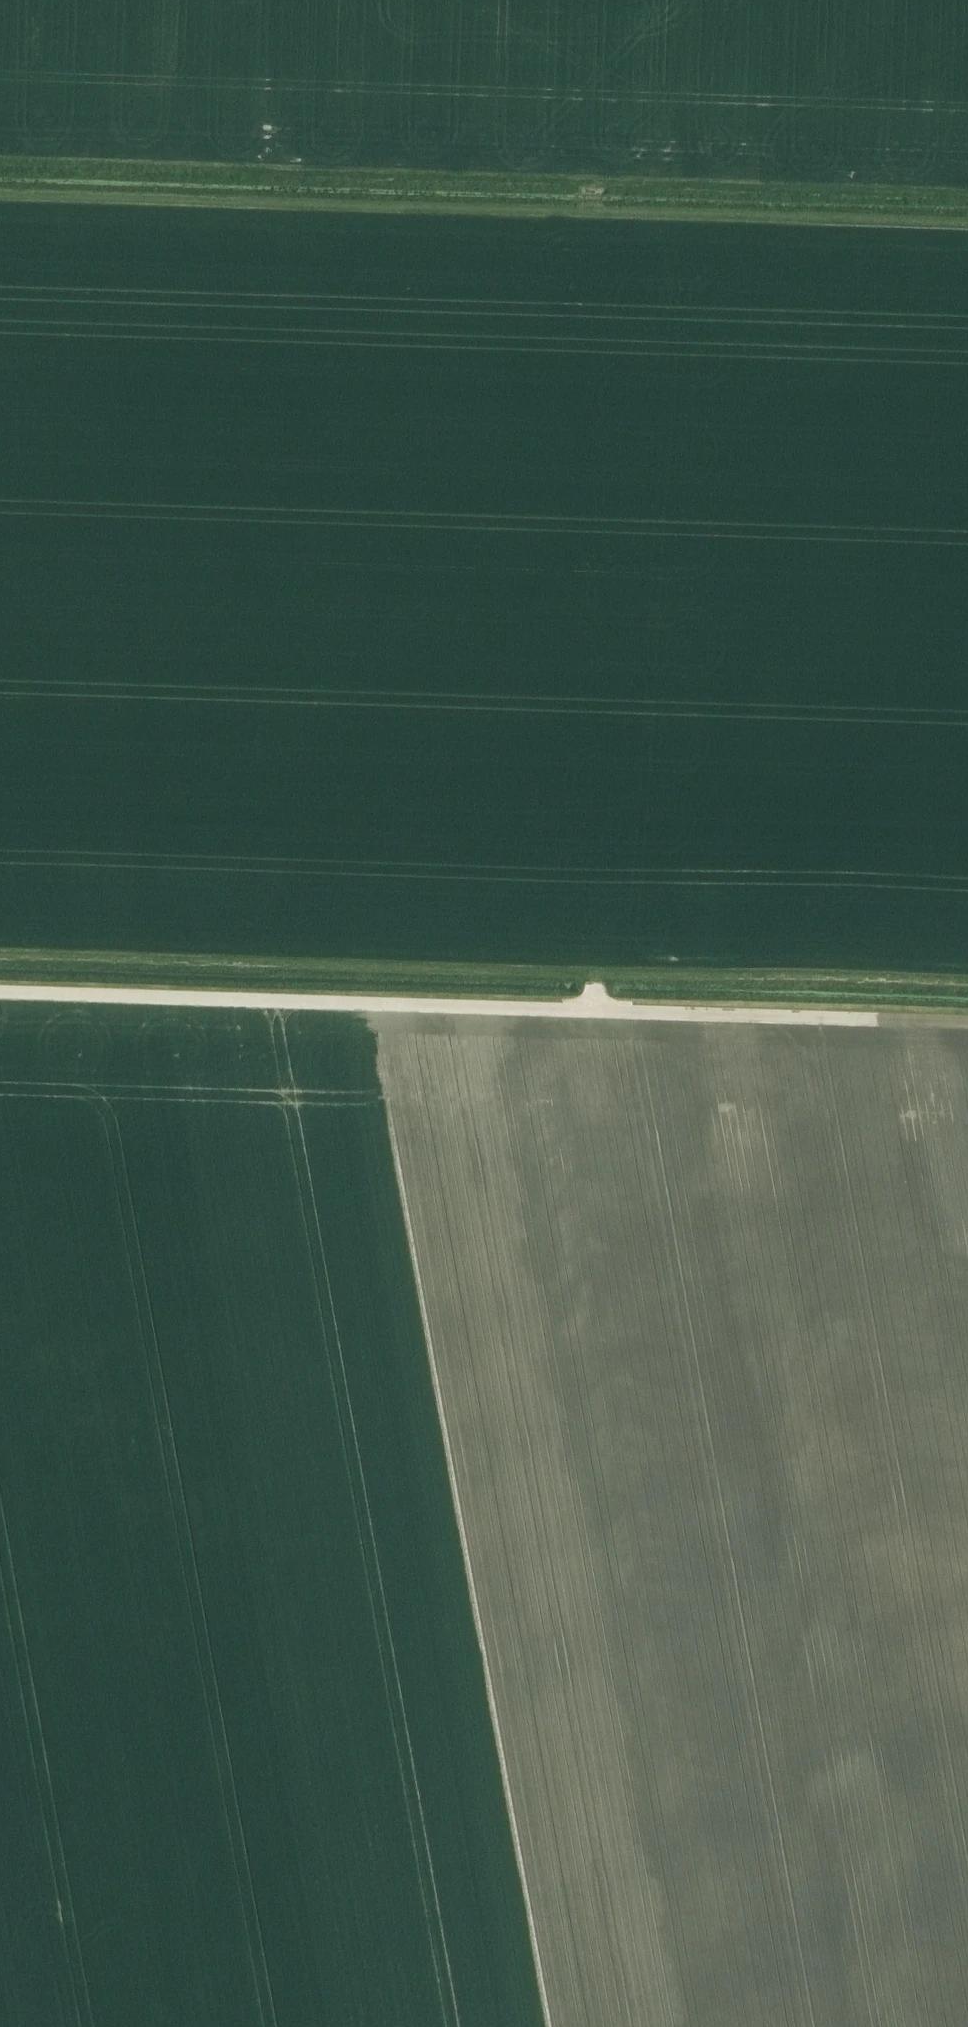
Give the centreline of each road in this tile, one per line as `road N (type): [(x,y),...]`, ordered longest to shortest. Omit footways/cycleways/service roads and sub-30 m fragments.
road 1 (track): [(593,1008),(967,1020)]

